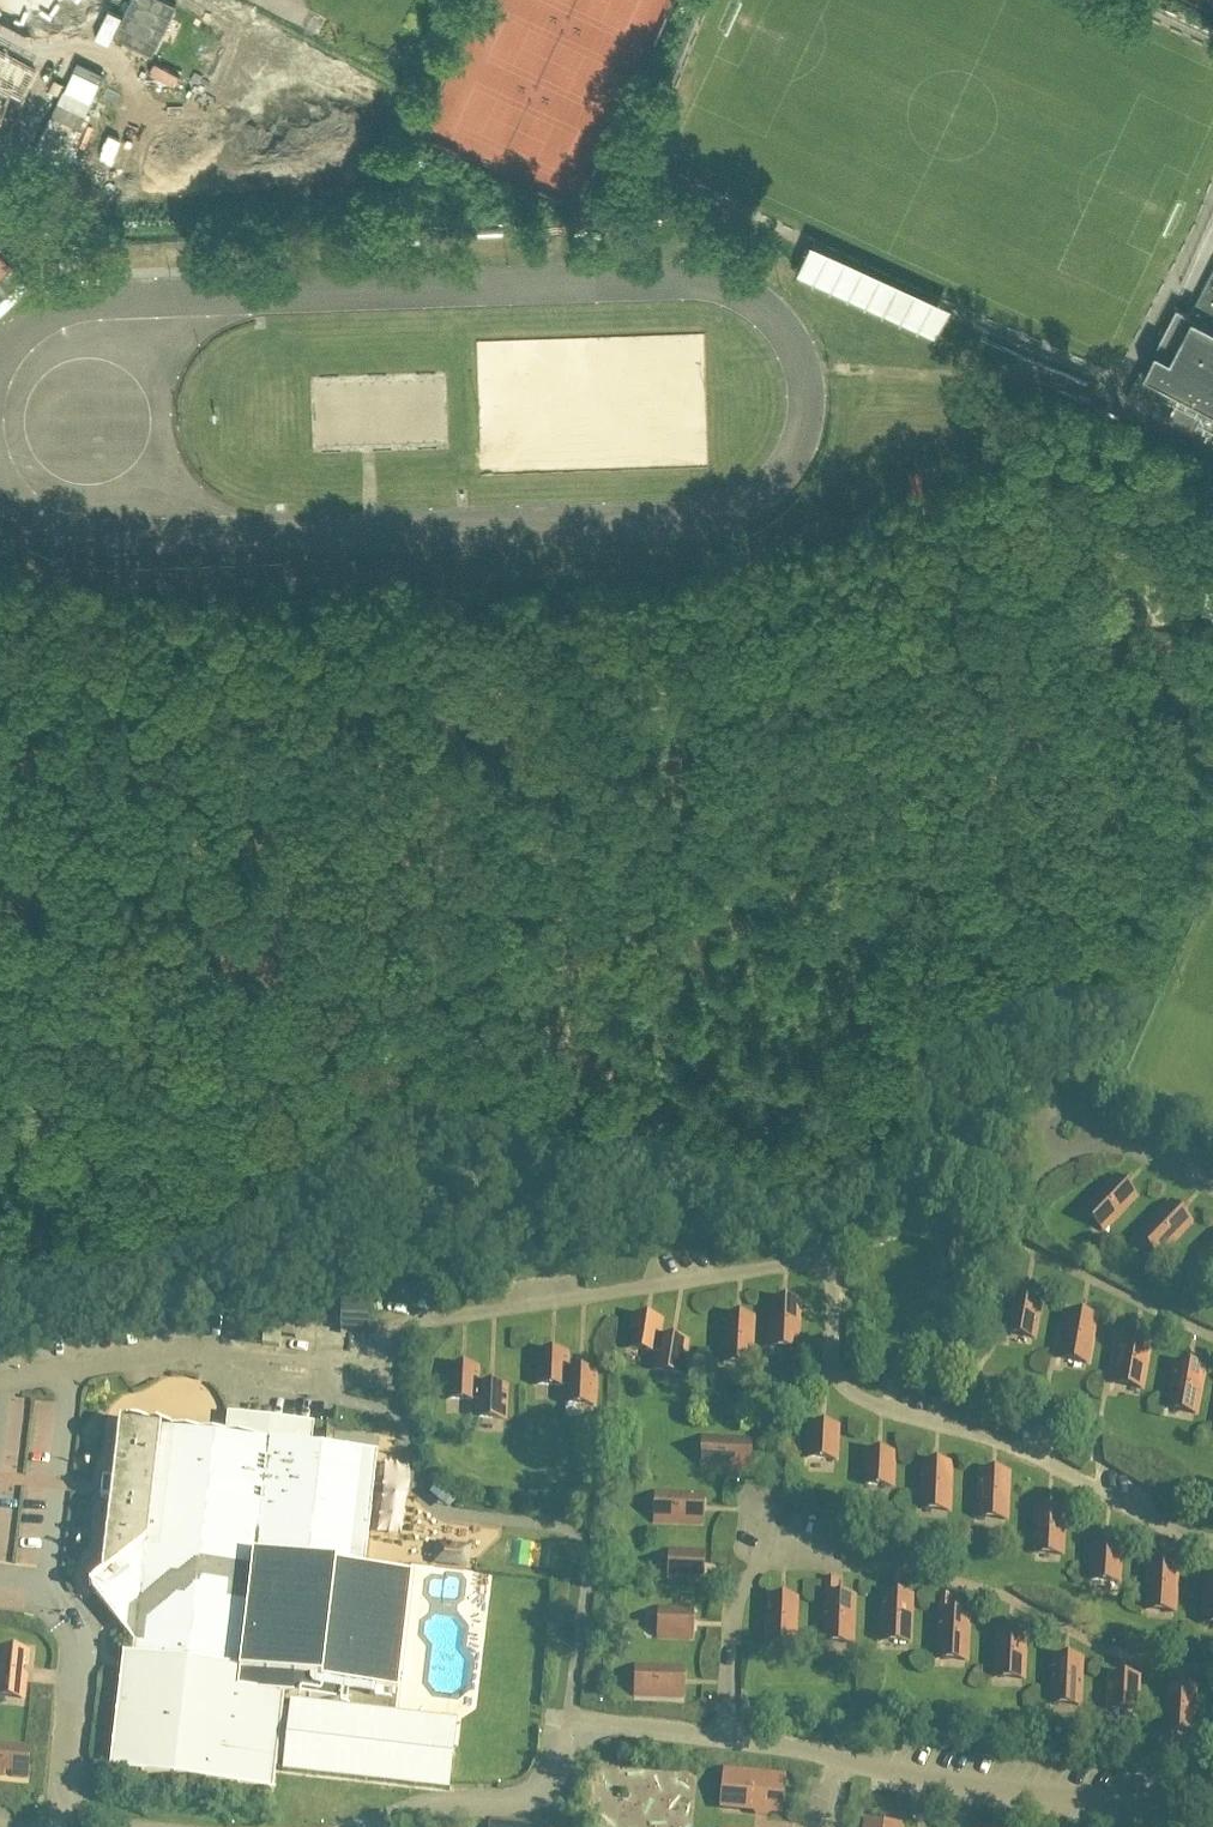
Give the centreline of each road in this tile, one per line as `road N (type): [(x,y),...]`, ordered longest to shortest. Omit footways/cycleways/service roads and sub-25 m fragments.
road 1 (residential): [(1212,1545),(1170,1533),(1030,1455),(858,1401),(838,1386),(830,1365),(831,1287),(815,1267),(399,1328),(357,1358)]
road 2 (residential): [(391,1826),(437,1809),(534,1800),(556,1776),(571,1727),(734,1747)]
road 3 (residential): [(839,1766),(908,1784),(1198,1821)]
road 4 (unclassified): [(337,1370),(195,1360),(76,1373)]
road 5 (residential): [(50,1600),(84,1646),(65,1826)]
road 6 (residential): [(50,1600),(76,1373)]
road 7 (residential): [(734,1747),(746,1606),(763,1555)]
road 8 (residential): [(1212,1192),(1078,1127)]

